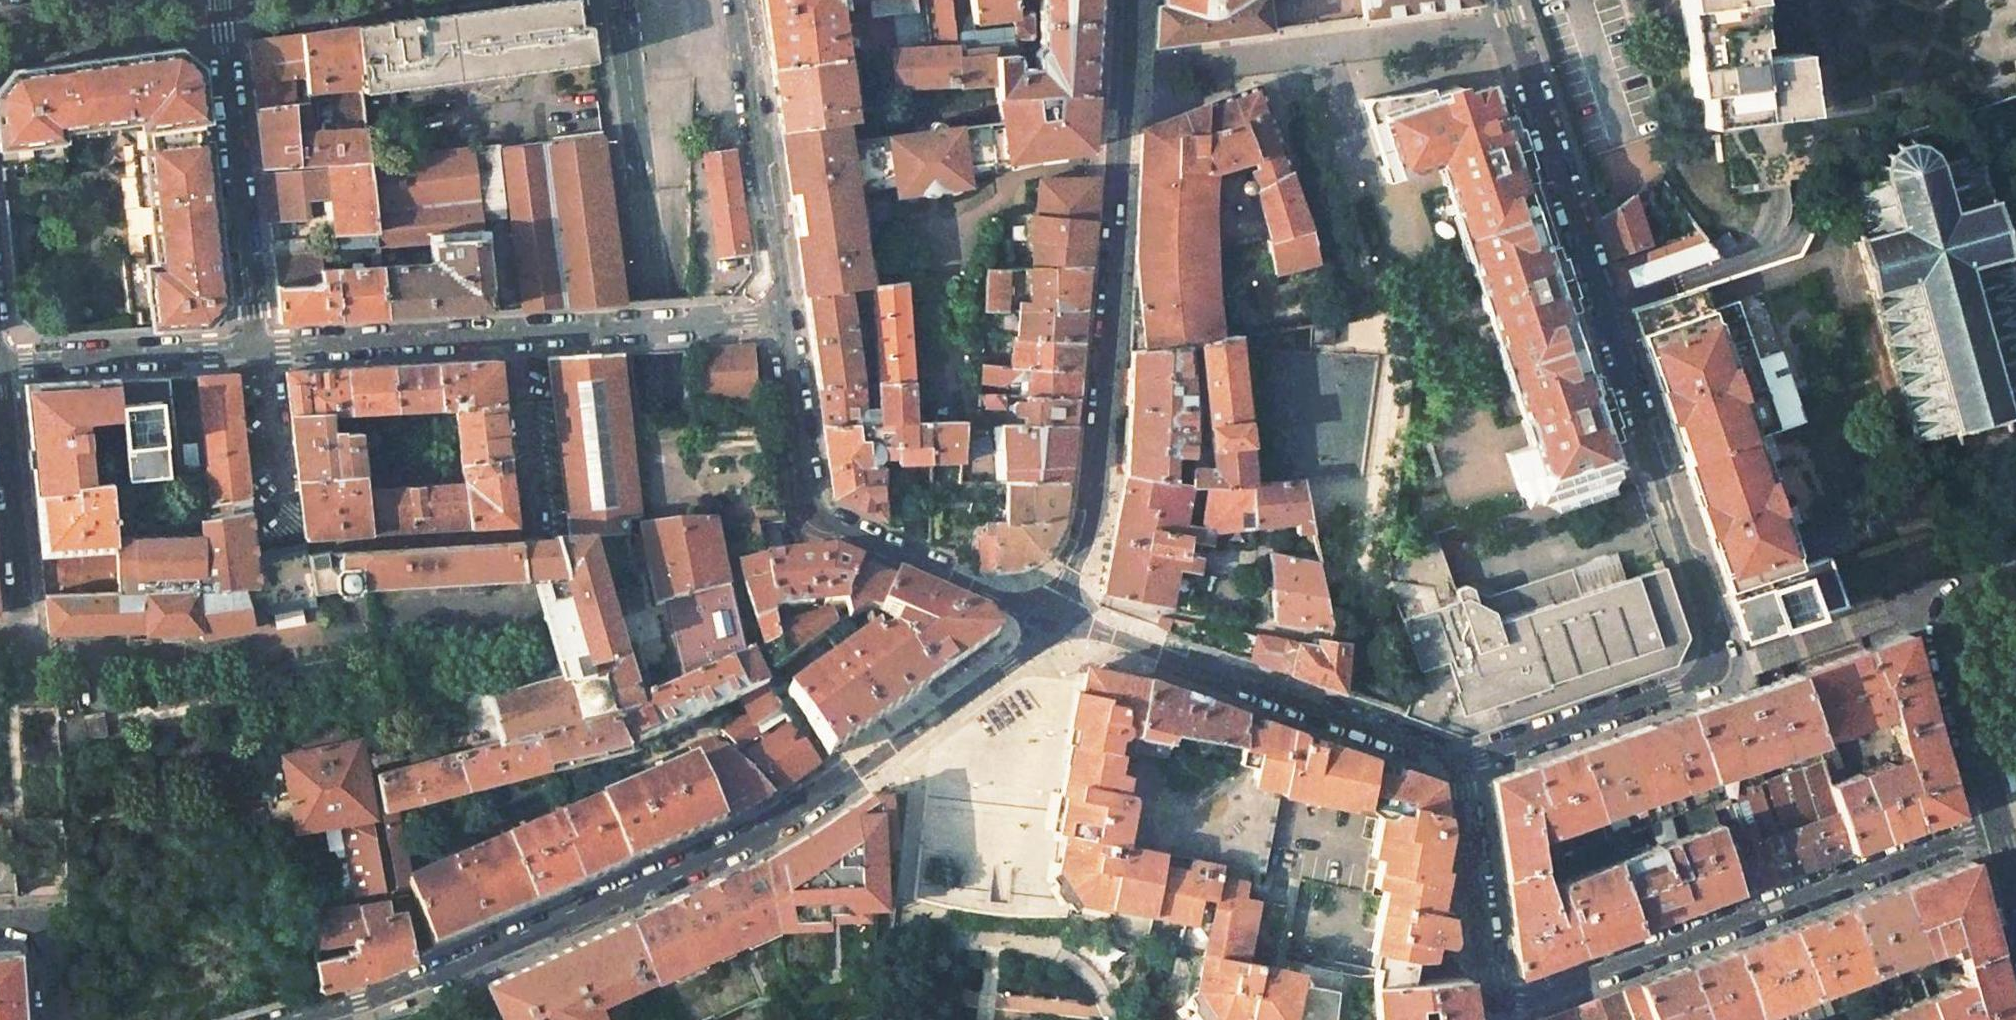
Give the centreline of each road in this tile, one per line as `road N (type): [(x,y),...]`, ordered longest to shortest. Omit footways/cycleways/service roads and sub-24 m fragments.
road 1 (primary): [(2015,646),(0,478)]
road 2 (primary): [(0,520),(2015,680)]
road 3 (tertiary): [(670,1019),(665,415),(621,0)]
road 4 (residential): [(1459,758),(1675,690),(1714,664),(1713,641),(1504,0)]
road 5 (residential): [(300,1019),(423,980),(783,817),(1009,666),(1054,617)]
road 6 (residential): [(1459,758),(1495,1010),(1996,824)]
road 7 (residential): [(1129,0),(1096,497),(1089,538),(1054,617)]
road 8 (residential): [(1054,617),(820,518),(809,501),(782,319)]
road 9 (residential): [(1054,617),(1459,758)]
road 10 (residential): [(258,350),(220,0)]
road 11 (residential): [(782,319),(738,0)]
road 12 (residential): [(1996,824),(1937,633),(1945,607),(2015,574)]
road 13 (residential): [(0,383),(23,639),(0,640)]
road 14 (residential): [(258,350),(521,336)]
road 15 (residential): [(521,336),(782,319)]
road 16 (residential): [(0,365),(258,350)]
road 17 (residential): [(258,350),(277,530)]
road 18 (residential): [(521,336),(540,508)]
road 19 (residential): [(0,919),(26,917),(47,932),(53,1019)]

